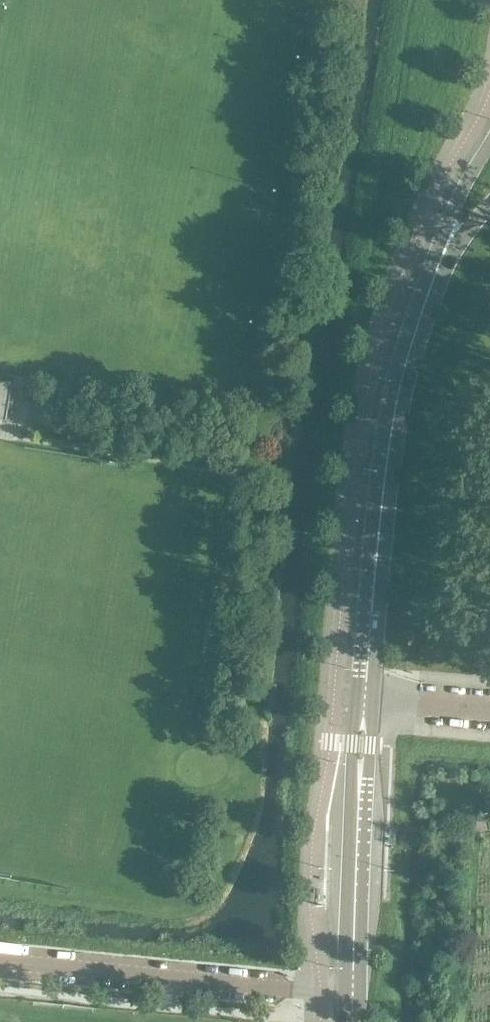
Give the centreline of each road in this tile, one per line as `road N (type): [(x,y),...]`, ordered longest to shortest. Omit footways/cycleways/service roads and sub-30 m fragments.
road 1 (tertiary): [(365,695),(382,486),(408,350),(440,258)]
road 2 (unclassified): [(0,963),(351,995)]
road 3 (tertiary): [(351,995),(365,695)]
road 4 (tertiary): [(489,144),(452,207),(440,258)]
road 5 (unclassified): [(365,695),(489,705)]

